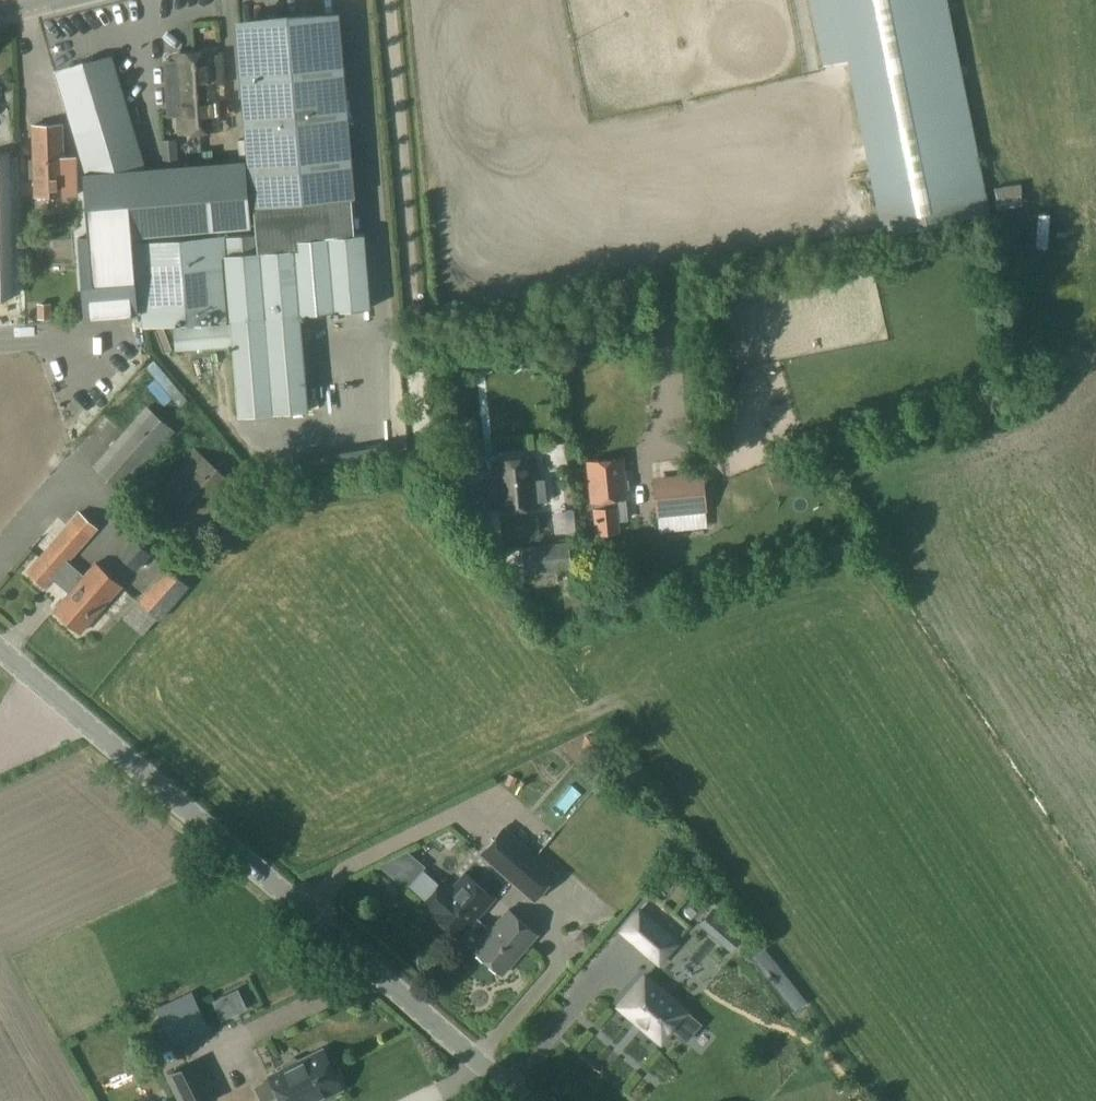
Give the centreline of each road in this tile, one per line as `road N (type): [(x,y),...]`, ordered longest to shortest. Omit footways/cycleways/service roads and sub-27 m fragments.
road 1 (unclassified): [(527,1100),(0,652)]

